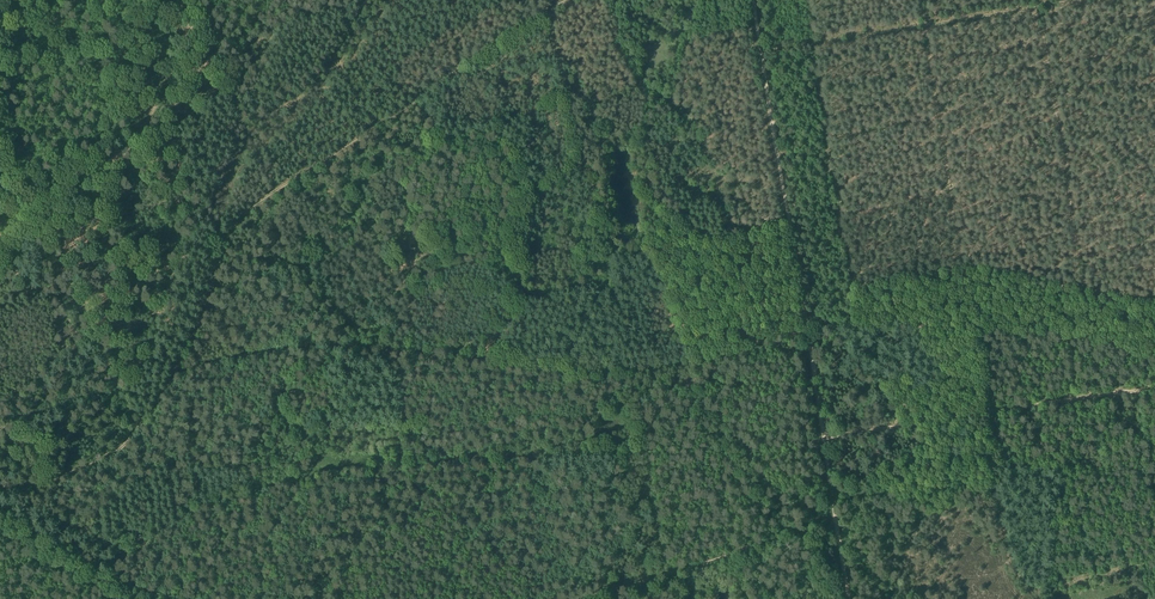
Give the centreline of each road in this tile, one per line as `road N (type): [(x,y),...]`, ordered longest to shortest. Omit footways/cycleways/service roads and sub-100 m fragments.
road 1 (track): [(567,0),(229,226),(204,309),(155,402),(113,452),(34,485),(0,488)]
road 2 (track): [(851,598),(755,0)]
road 3 (track): [(823,434),(1154,382)]
road 4 (track): [(1094,0),(764,54)]
road 5 (track): [(0,263),(95,147),(122,51),(153,0)]
road 6 (track): [(582,598),(839,523)]
road 7 (track): [(194,0),(250,140)]
road 8 (track): [(0,524),(131,598)]
road 9 (track): [(534,17),(553,40),(563,80),(609,137)]
road 10 (track): [(46,206),(0,90)]

